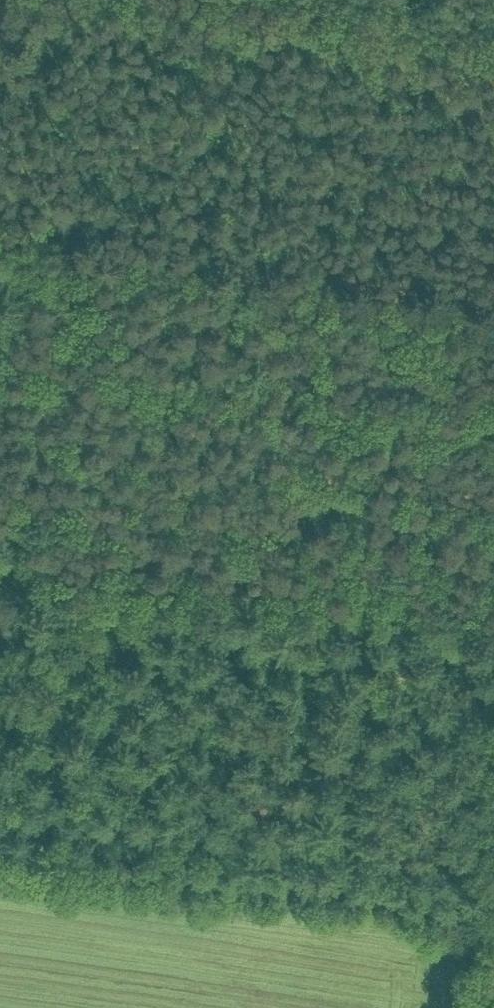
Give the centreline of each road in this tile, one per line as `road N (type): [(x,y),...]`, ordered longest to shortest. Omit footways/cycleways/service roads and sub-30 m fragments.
road 1 (track): [(0,816),(409,864)]
road 2 (track): [(493,27),(309,0)]

